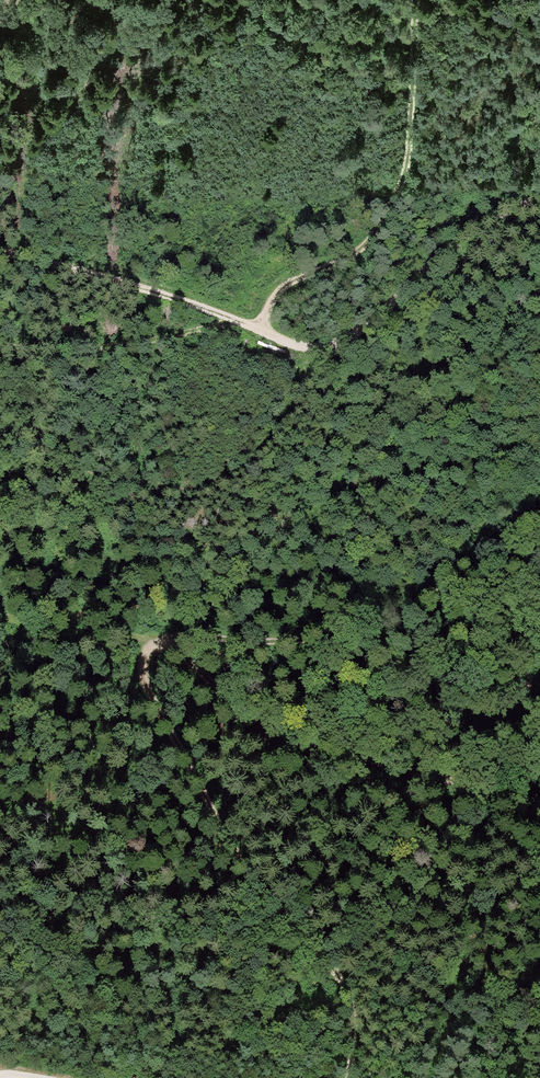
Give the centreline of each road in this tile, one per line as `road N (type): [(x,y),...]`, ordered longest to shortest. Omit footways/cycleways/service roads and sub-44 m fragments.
road 1 (track): [(539,505),(417,604),(361,629),(145,639),(232,702),(388,758),(539,787)]
road 2 (track): [(348,1077),(342,978),(266,893),(168,730),(142,669),(145,639),(40,630),(0,613)]
road 3 (track): [(0,252),(317,349),(372,323),(434,259),(481,226),(539,200)]
road 4 (track): [(259,331),(280,304),(328,284),(374,241),(404,166),(415,0)]
road 5 (track): [(0,349),(112,347),(233,321)]

